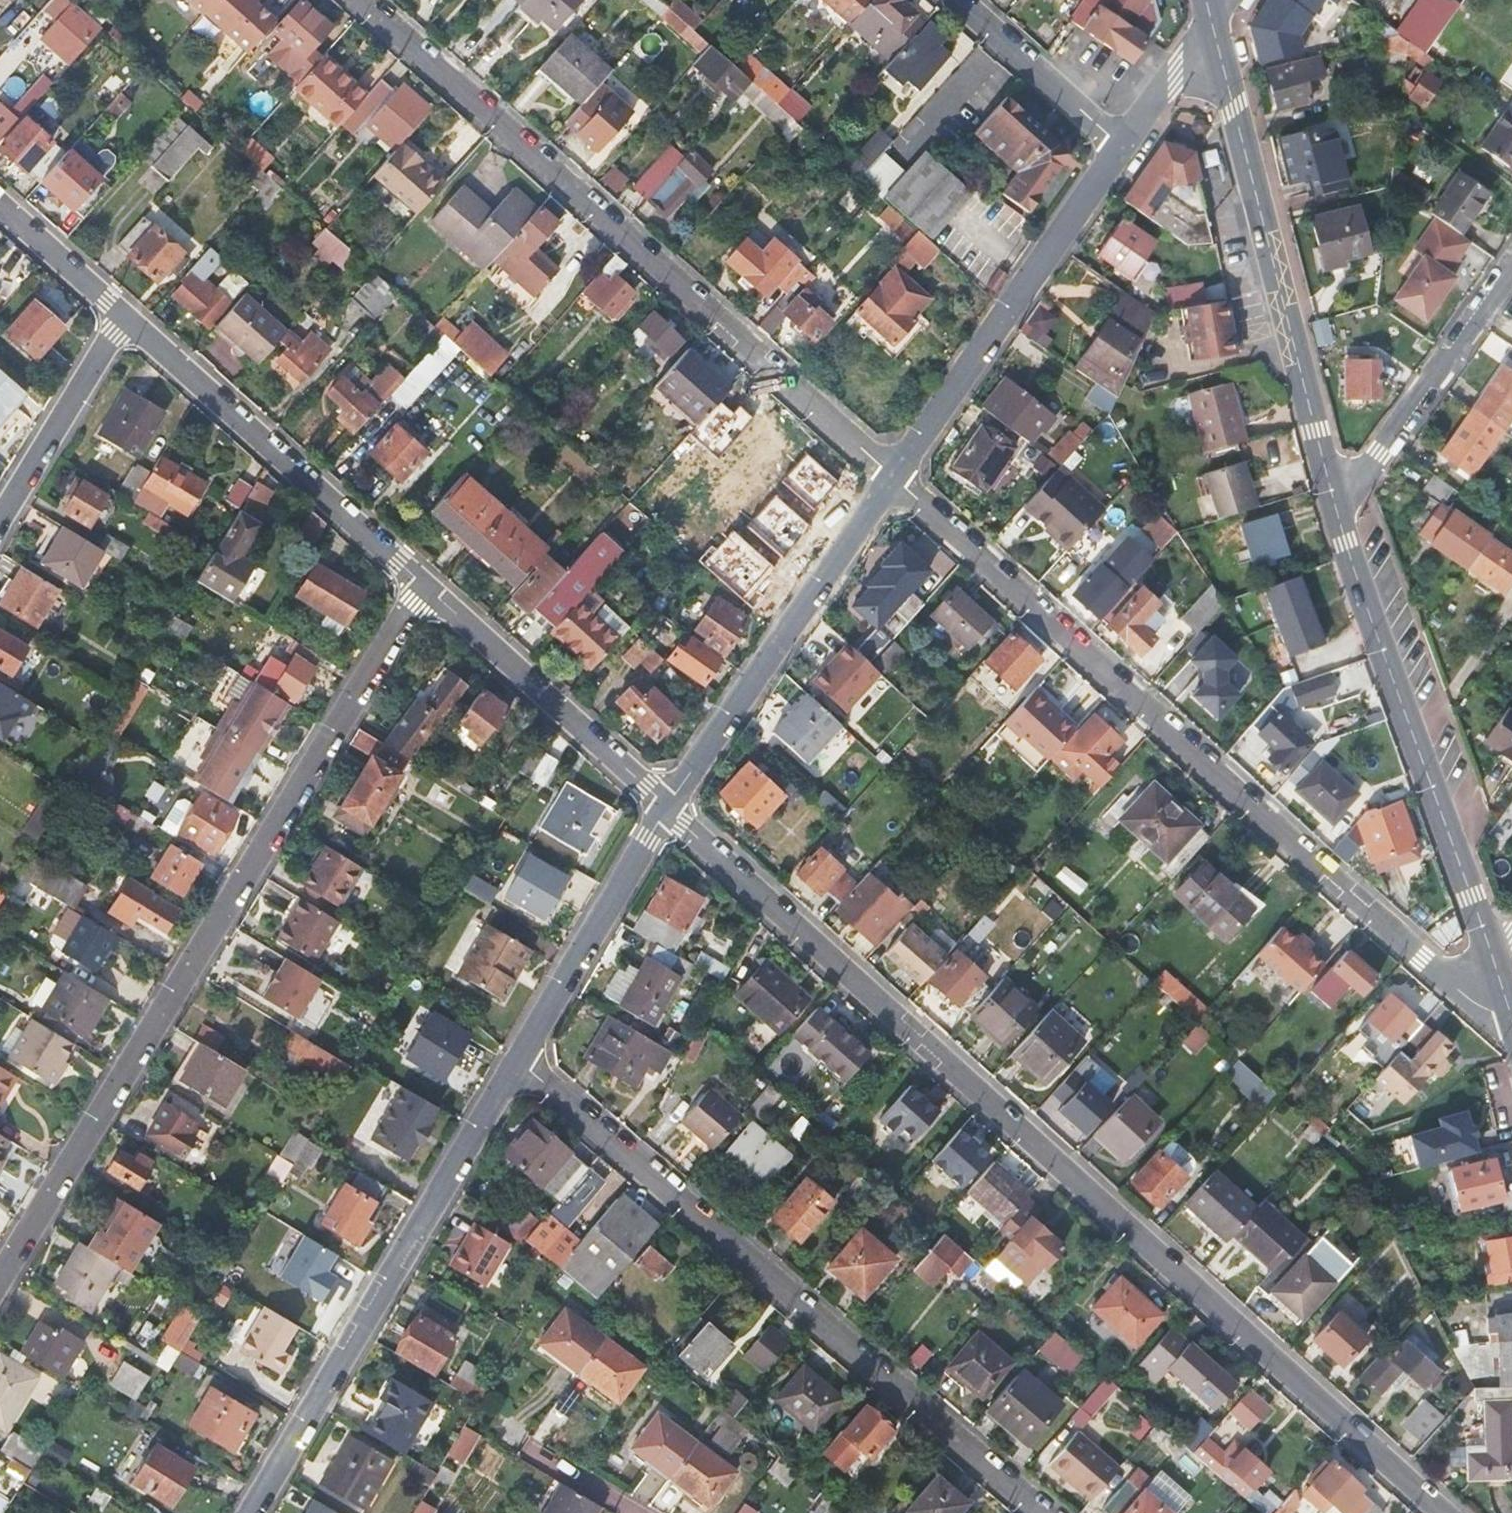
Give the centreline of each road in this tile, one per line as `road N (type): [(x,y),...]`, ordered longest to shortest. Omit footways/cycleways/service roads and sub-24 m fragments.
road 1 (unclassified): [(664,807),(1440,1512)]
road 2 (unclassified): [(1511,1017),(1475,1003),(1422,958),(892,477)]
road 3 (unclassified): [(0,1276),(421,586)]
road 4 (unclassified): [(892,477),(361,0)]
road 5 (unclassified): [(517,1061),(1044,1512)]
road 6 (unclassified): [(517,1061),(251,1512)]
road 7 (secondary): [(1490,949),(1331,490)]
road 8 (secondary): [(1331,490),(1211,20)]
road 9 (unclassified): [(122,315),(421,586)]
road 10 (unclassified): [(1121,146),(892,477)]
road 11 (unclassified): [(892,477),(664,807)]
road 12 (unclassified): [(421,586),(664,807)]
road 13 (unclassified): [(664,807),(517,1061)]
road 14 (unclassified): [(1331,490),(1363,477),(1511,265)]
road 15 (residential): [(122,315),(0,516)]
road 16 (residential): [(959,0),(1121,146)]
road 17 (unclassified): [(0,205),(122,315)]
road 18 (unclassified): [(1211,20),(1121,146)]

